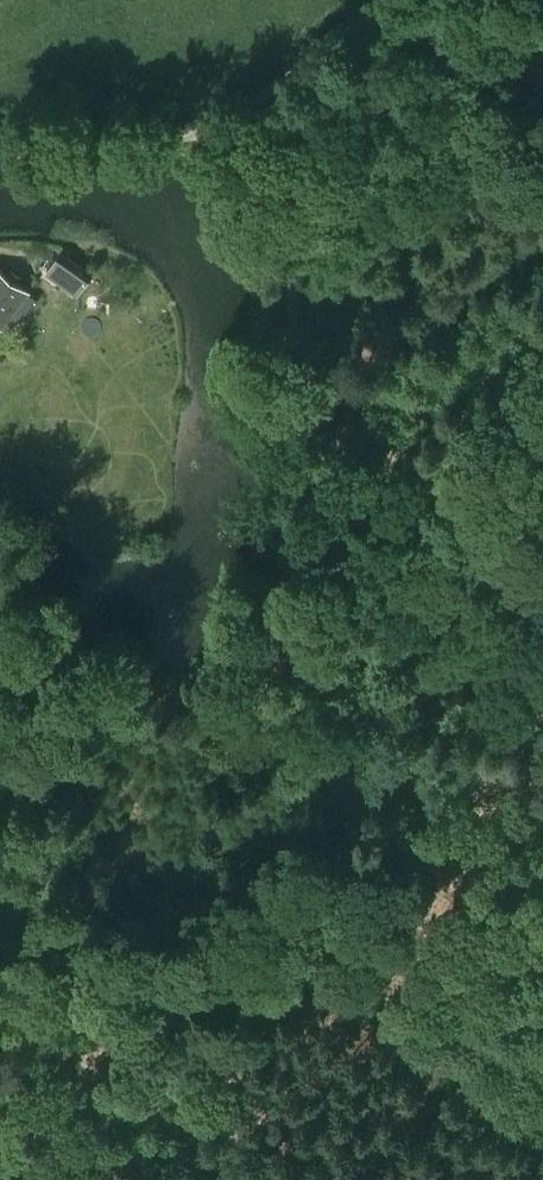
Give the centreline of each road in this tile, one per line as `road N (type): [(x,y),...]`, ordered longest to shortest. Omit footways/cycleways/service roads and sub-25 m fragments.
road 1 (track): [(0,855),(13,793),(56,731),(88,704),(120,693),(196,694),(224,702),(315,762),(418,854),(542,945)]
road 2 (track): [(190,140),(279,214),(299,447),(312,463),(457,534)]
road 3 (track): [(385,0),(318,57),(190,140),(93,144),(0,164)]
road 4 (track): [(254,1179),(0,1002)]
road 5 (track): [(27,1179),(0,918)]

